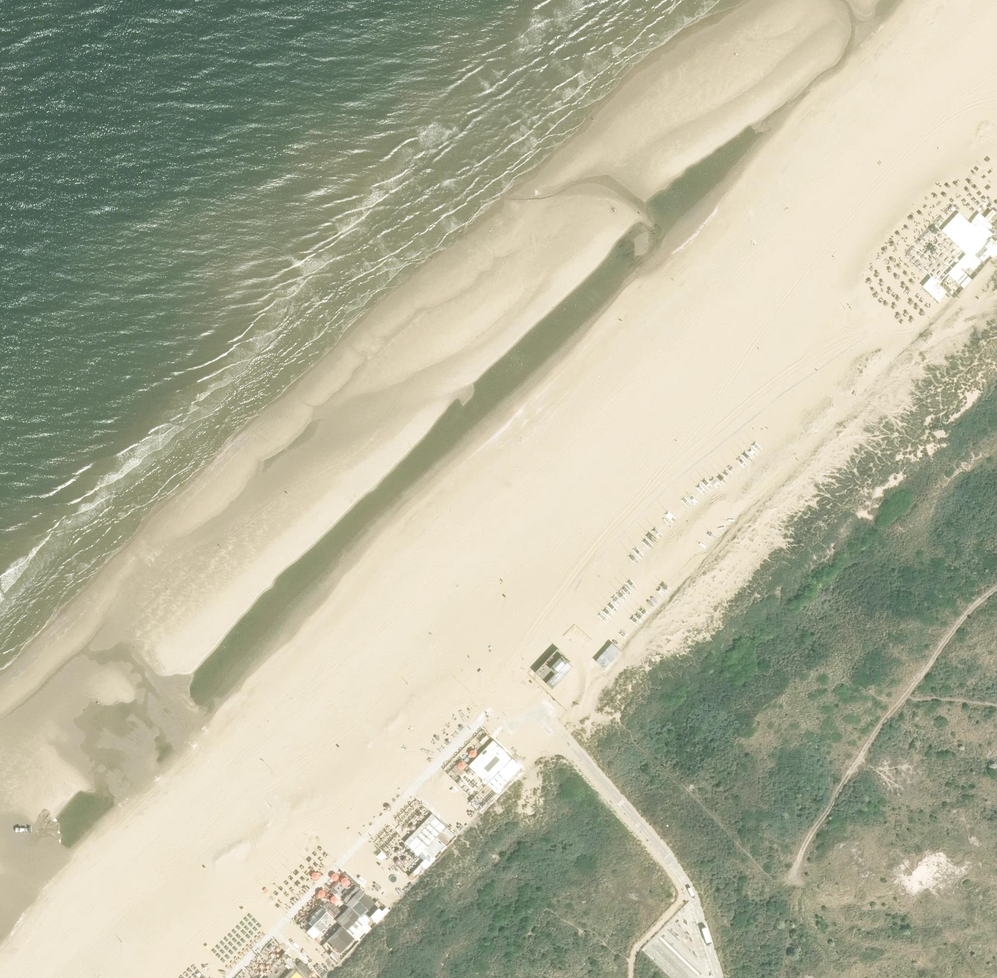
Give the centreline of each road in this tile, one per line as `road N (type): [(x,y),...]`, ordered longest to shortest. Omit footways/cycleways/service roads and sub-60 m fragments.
road 1 (track): [(795,874),(822,816),(965,617),(996,588)]

